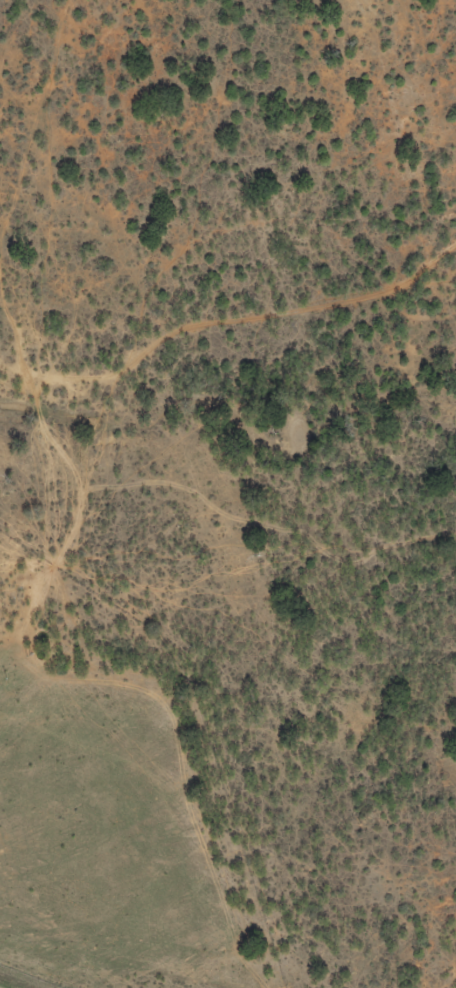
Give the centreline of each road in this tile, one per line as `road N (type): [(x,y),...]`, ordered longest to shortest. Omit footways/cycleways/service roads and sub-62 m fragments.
road 1 (residential): [(455,260),(379,302),(201,347),(132,387),(48,406),(28,431),(38,471),(82,511),(67,645),(132,750),(216,933),(270,958),(289,987)]

